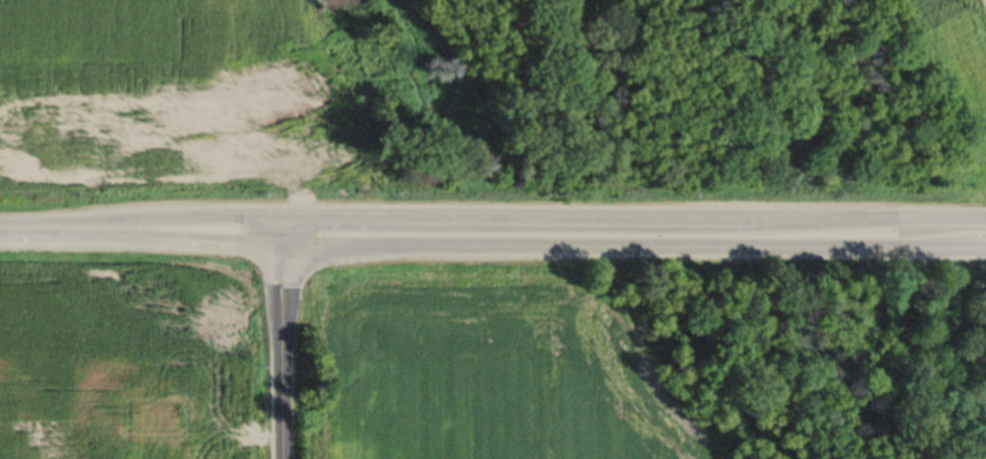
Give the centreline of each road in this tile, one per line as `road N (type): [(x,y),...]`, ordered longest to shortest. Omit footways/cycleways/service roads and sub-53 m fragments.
road 1 (tertiary): [(0,228),(317,244),(985,244)]
road 2 (tertiary): [(985,217),(119,213),(0,222)]
road 3 (tertiary): [(280,458),(281,213)]

